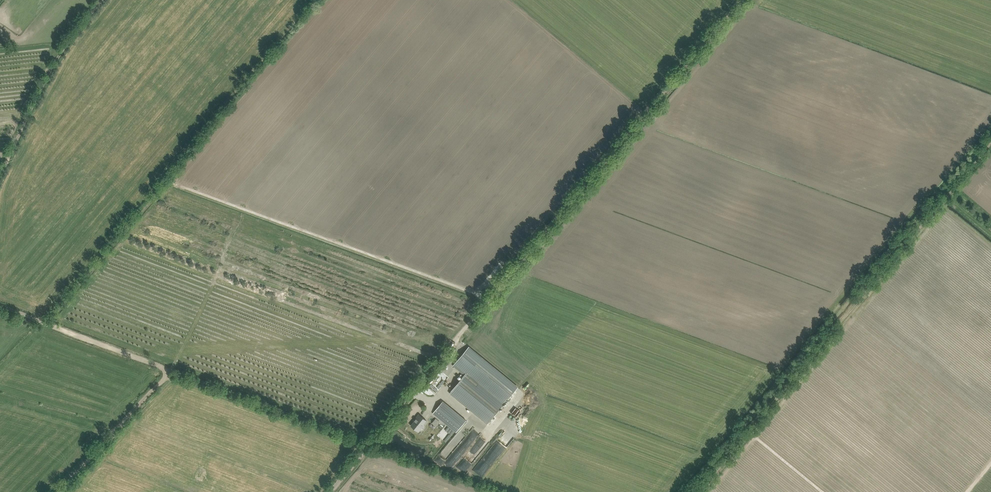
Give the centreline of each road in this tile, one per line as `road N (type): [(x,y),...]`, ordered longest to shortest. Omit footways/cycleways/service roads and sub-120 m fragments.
road 1 (track): [(698,491),(990,141)]
road 2 (track): [(745,0),(496,294)]
road 3 (track): [(62,491),(165,377),(156,366),(0,305)]
road 4 (unclassified): [(336,491),(496,294)]
road 5 (track): [(0,177),(62,53),(105,0)]

